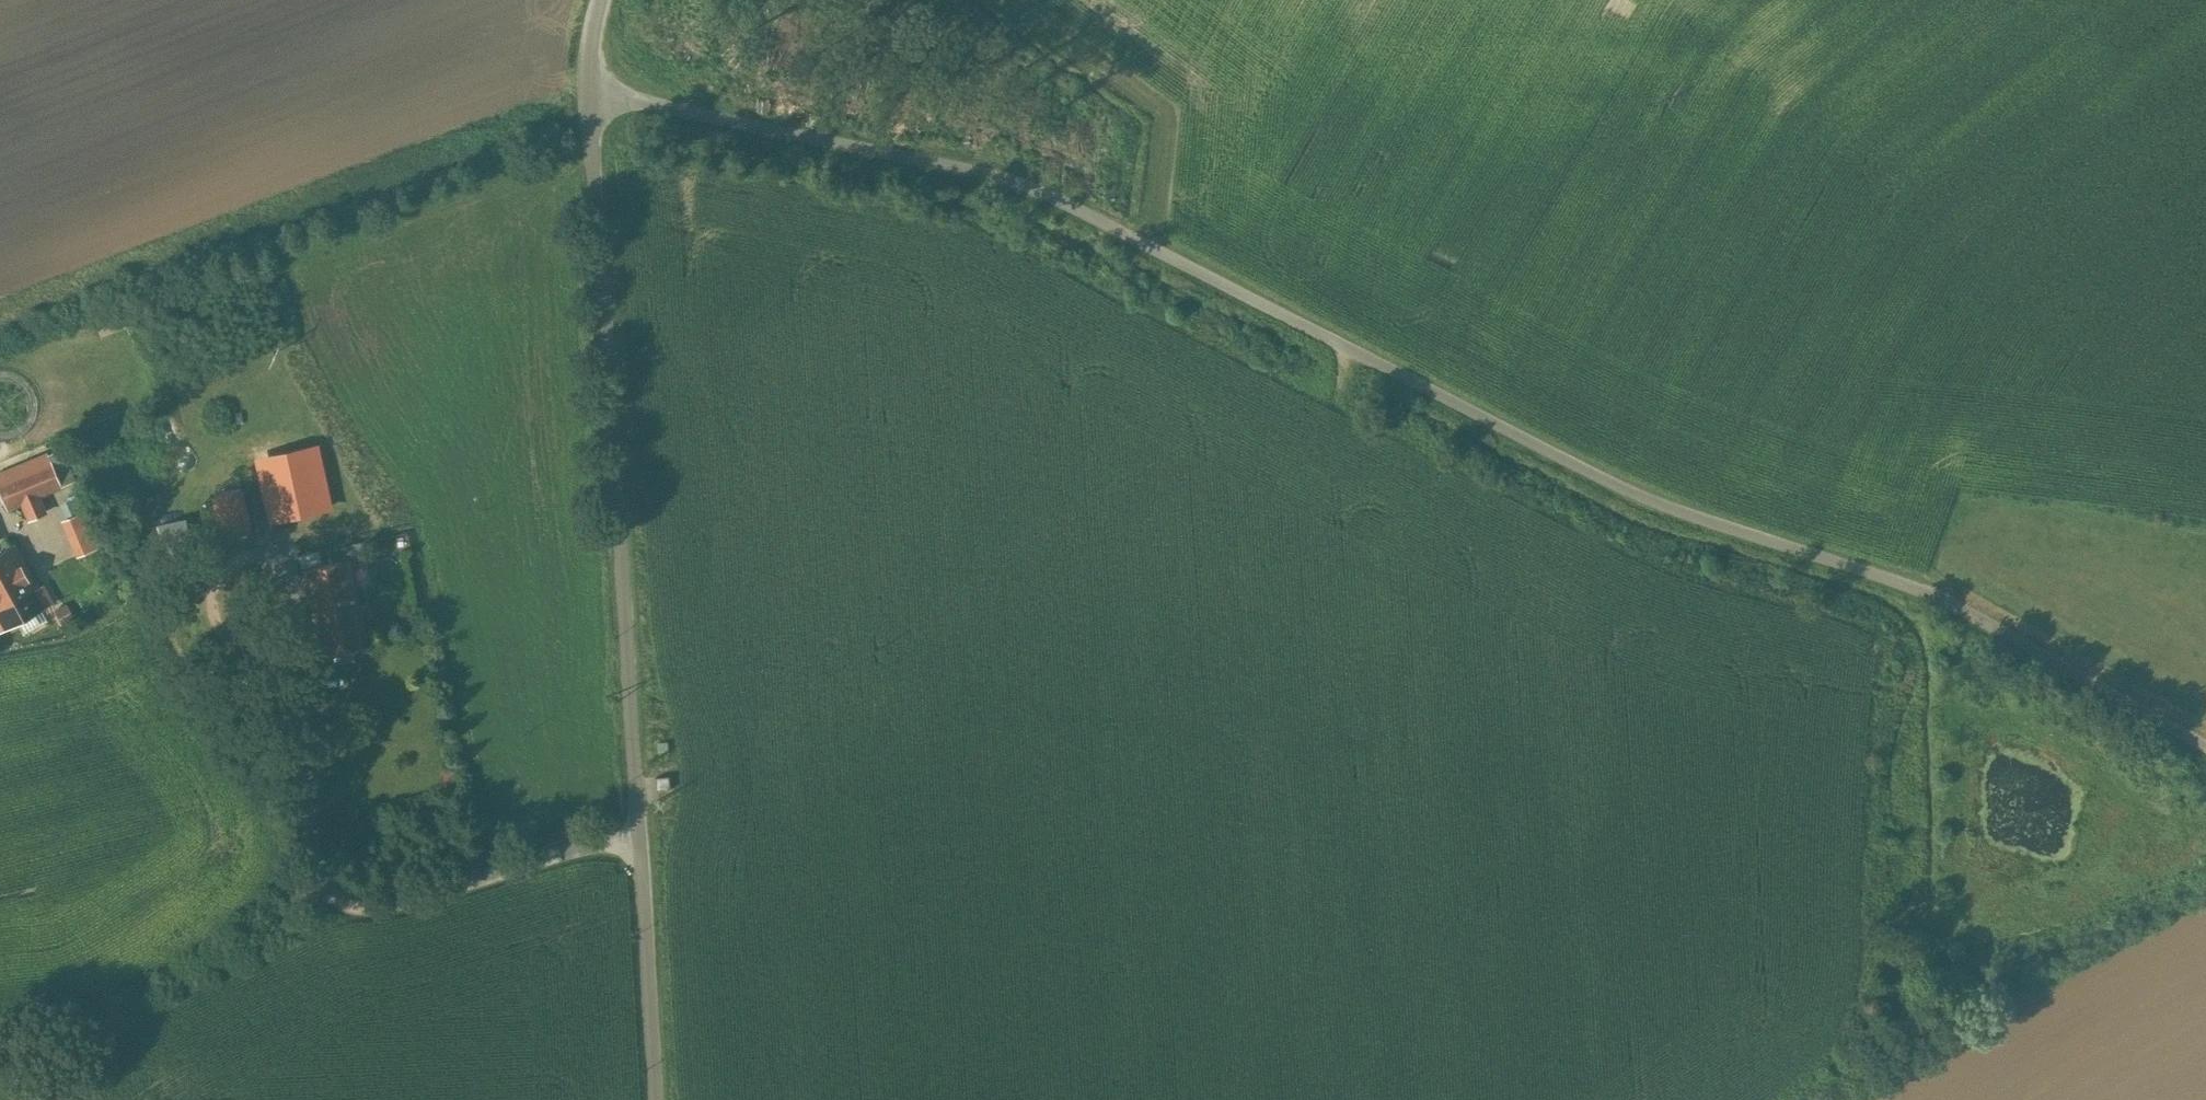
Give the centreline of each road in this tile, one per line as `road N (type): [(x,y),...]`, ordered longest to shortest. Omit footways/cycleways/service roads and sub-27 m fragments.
road 1 (unclassified): [(601,0),(589,87),(658,1099)]

